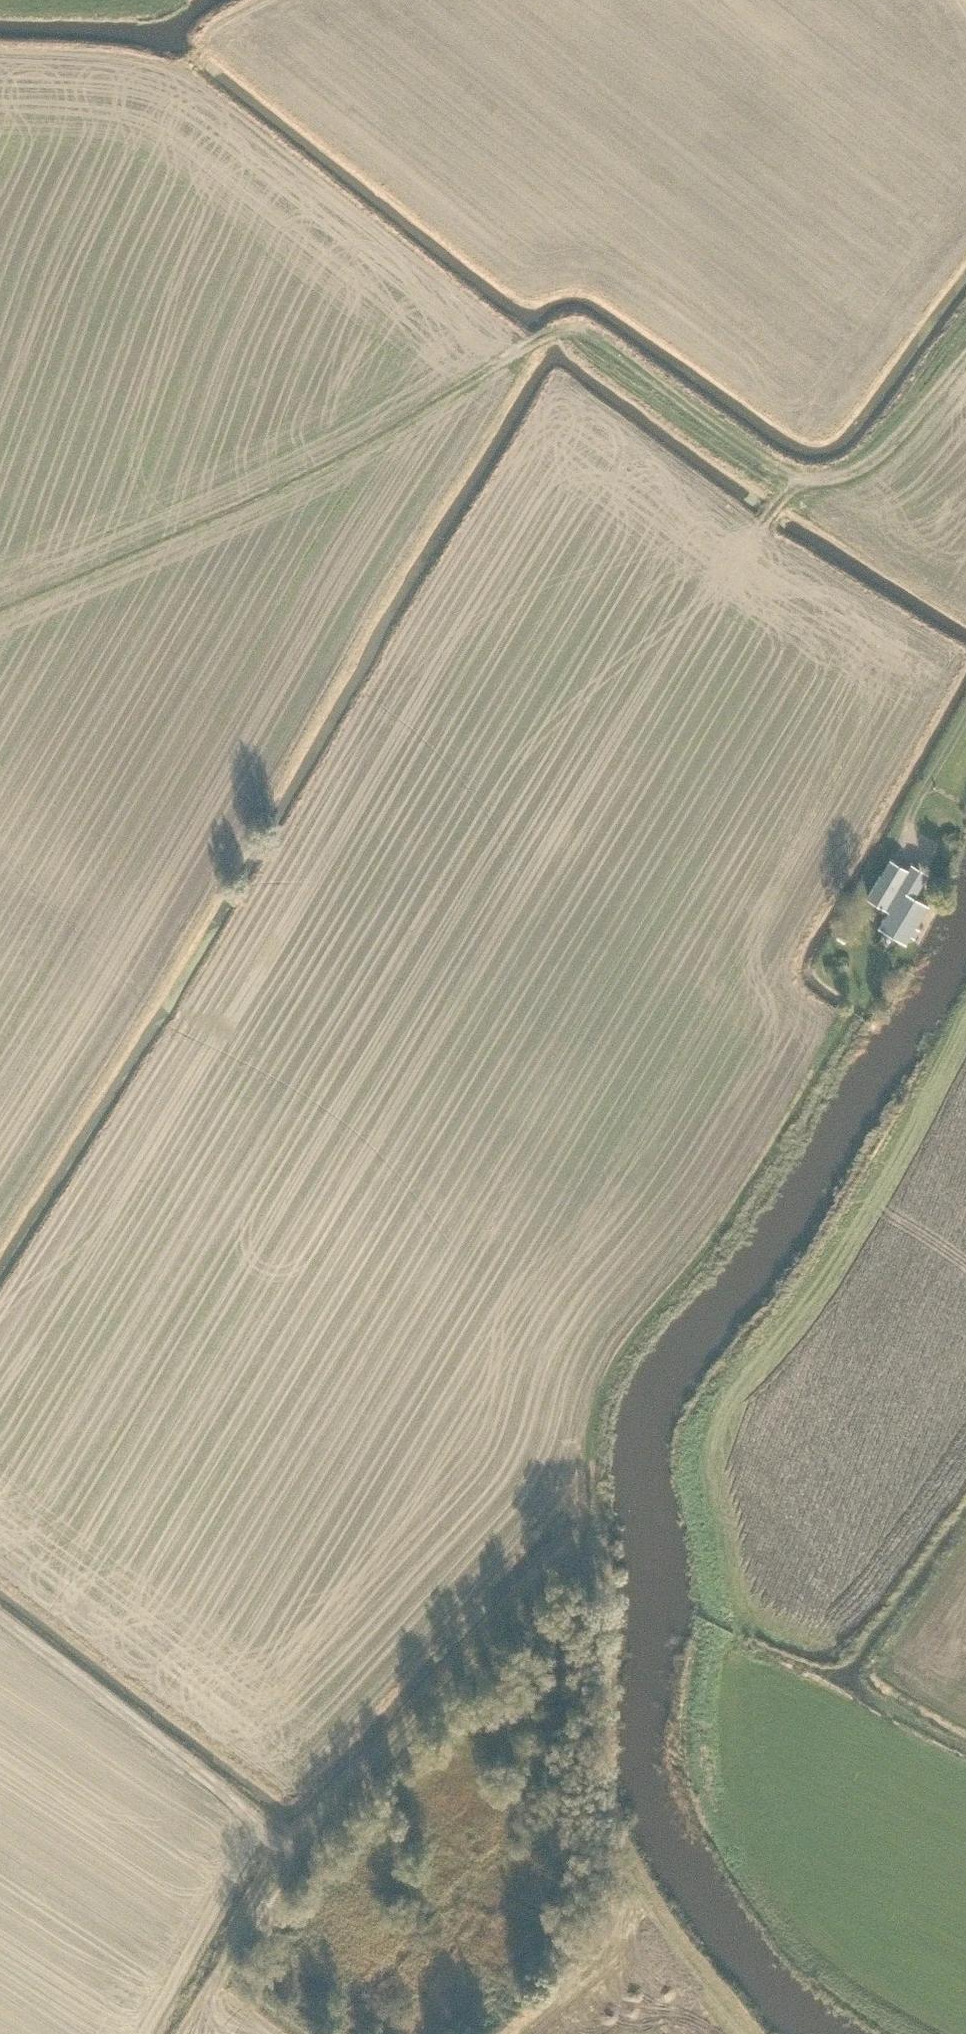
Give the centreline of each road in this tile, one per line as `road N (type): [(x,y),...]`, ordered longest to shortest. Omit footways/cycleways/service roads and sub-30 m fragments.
road 1 (track): [(0,609),(373,443),(565,328),(591,333),(788,472),(808,476),(845,470),(884,444),(965,353)]

